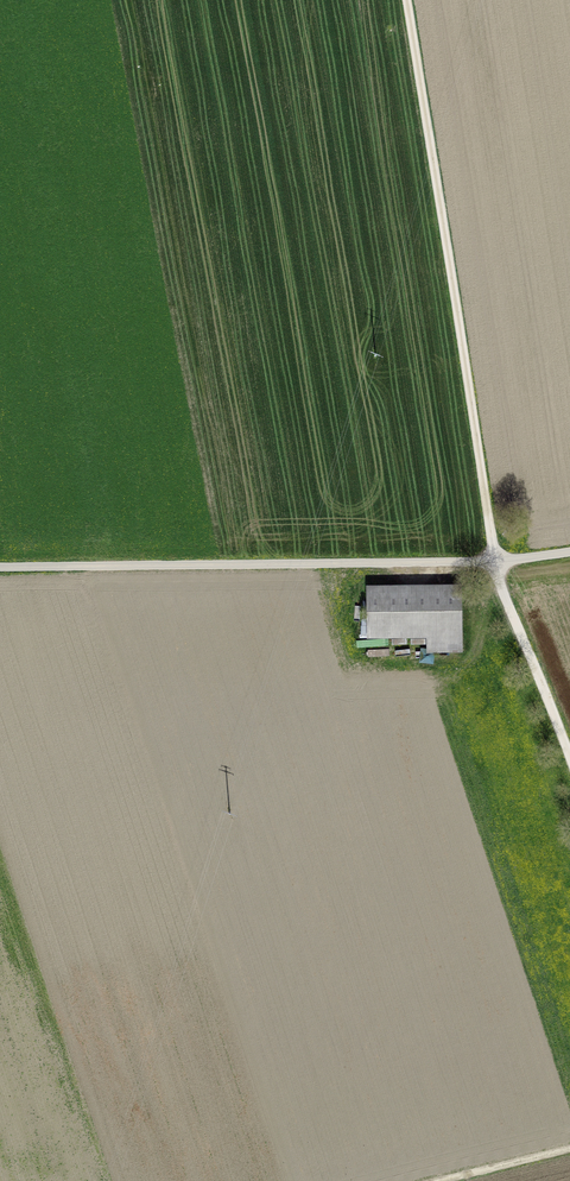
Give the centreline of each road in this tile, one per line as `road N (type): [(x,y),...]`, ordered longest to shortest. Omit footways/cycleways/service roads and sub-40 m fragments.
road 1 (track): [(569,758),(495,561),(406,0)]
road 2 (unclassified): [(0,568),(495,561)]
road 3 (track): [(439,1180),(569,1149)]

